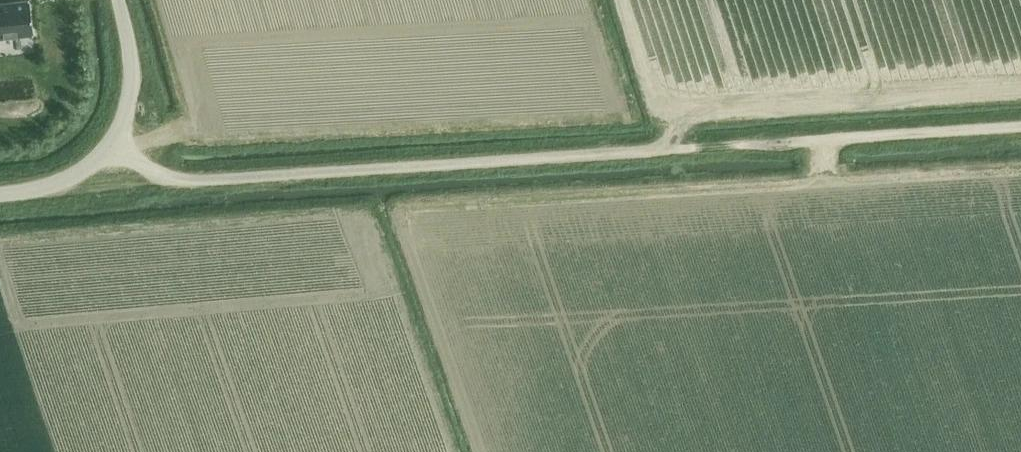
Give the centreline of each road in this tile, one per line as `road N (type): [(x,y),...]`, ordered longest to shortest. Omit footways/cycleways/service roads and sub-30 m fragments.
road 1 (track): [(109,149),(157,174),(195,181),(699,148)]
road 2 (unclassified): [(733,146),(1020,126)]
road 3 (unclassified): [(0,194),(63,181),(109,149),(131,91),(118,0)]

